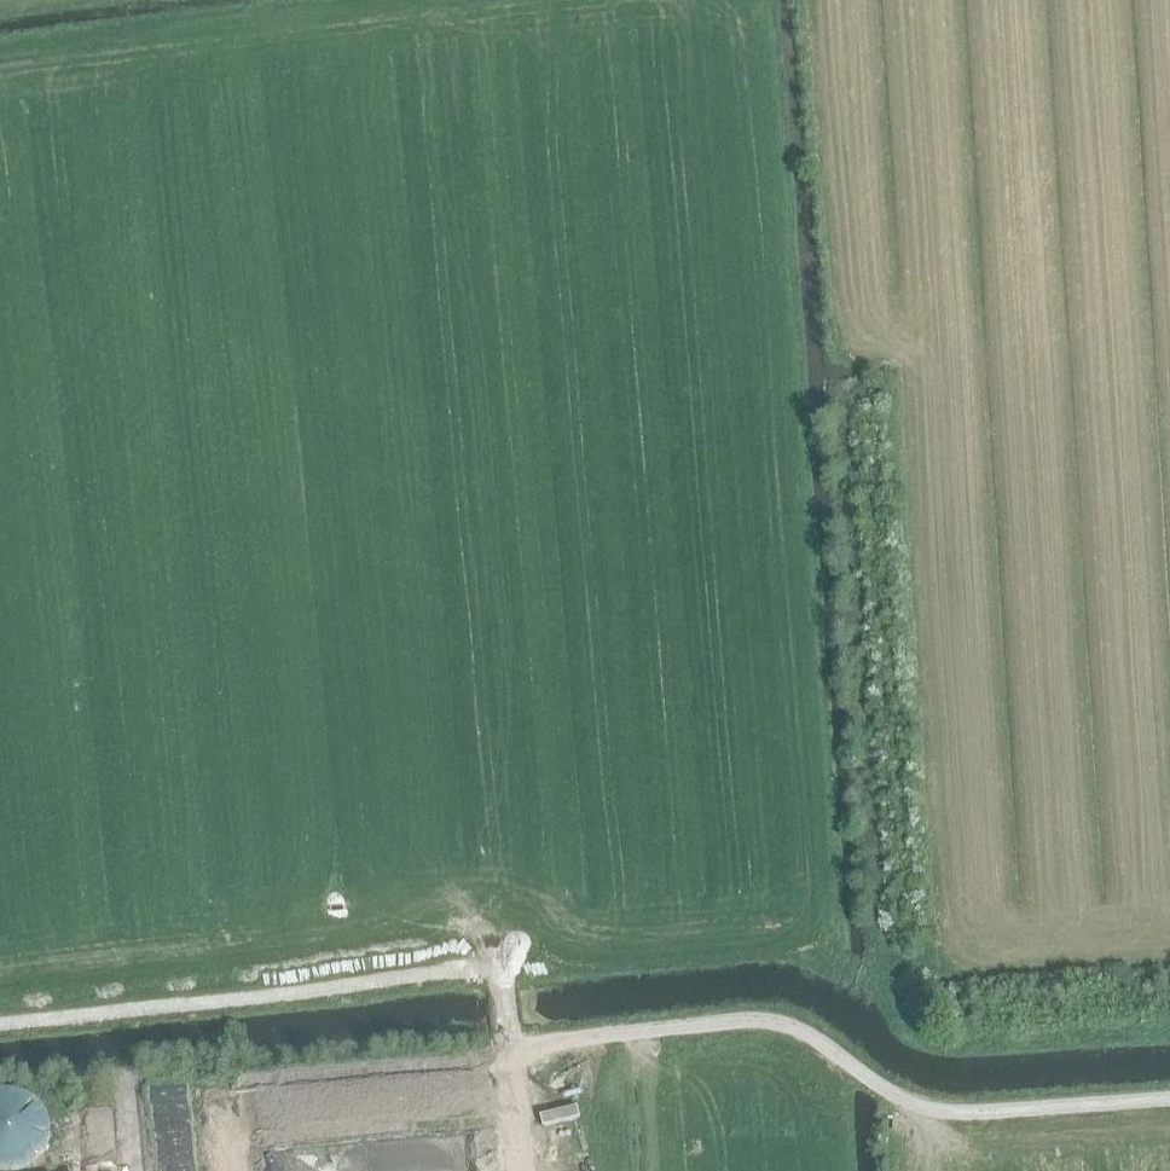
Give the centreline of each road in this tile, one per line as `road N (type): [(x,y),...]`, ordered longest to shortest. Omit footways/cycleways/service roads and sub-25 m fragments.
road 1 (track): [(509,1048),(505,996),(495,974),(474,969),(0,1022)]
road 2 (track): [(837,966),(876,981),(928,1044),(1169,1034)]

